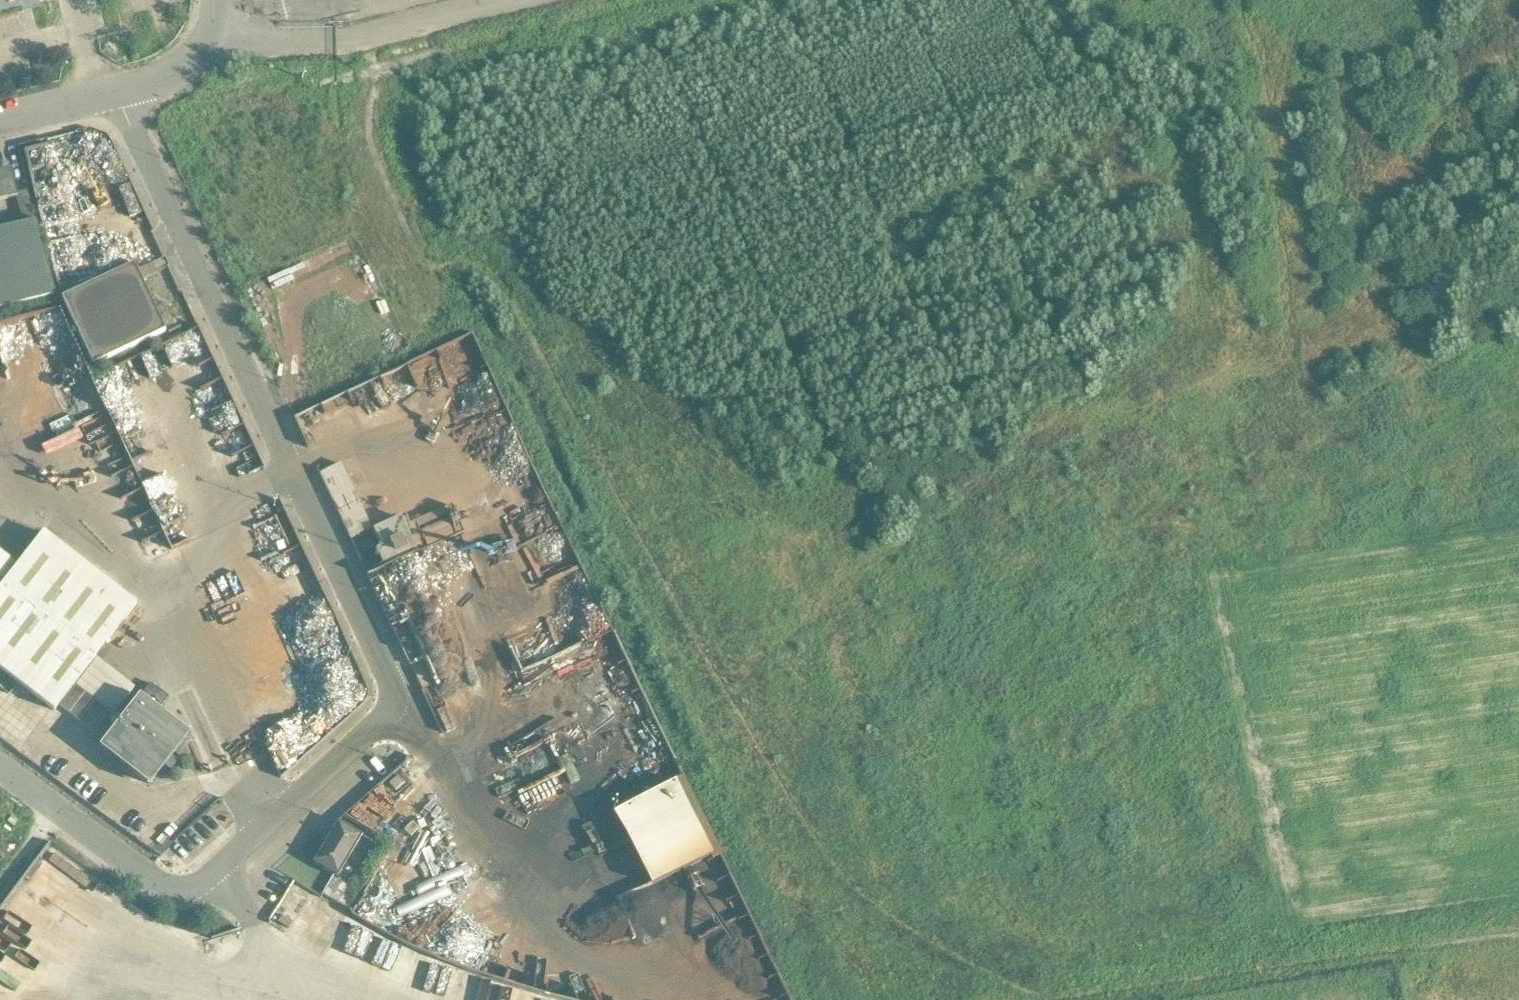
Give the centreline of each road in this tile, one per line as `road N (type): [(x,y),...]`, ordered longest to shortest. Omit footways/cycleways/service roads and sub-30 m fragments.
road 1 (unclassified): [(0,767),(152,879),(191,889),(381,721),(391,701),(388,676),(114,91)]
road 2 (unclassified): [(114,91),(187,63),(206,37),(216,0)]

